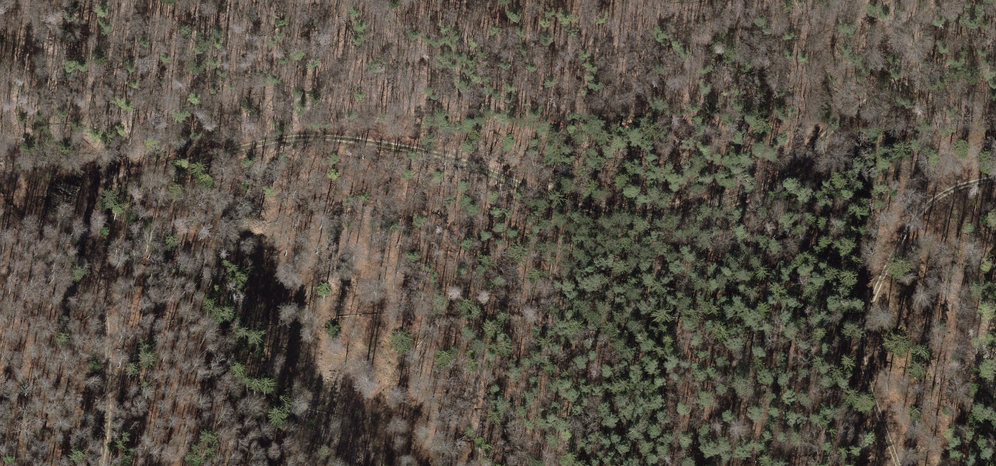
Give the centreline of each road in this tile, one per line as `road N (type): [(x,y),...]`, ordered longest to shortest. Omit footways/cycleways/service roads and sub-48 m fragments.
road 1 (track): [(995,67),(917,77),(867,100),(777,182),(680,216),(579,206),(450,156),(330,137),(295,137),(97,181),(84,195),(82,225),(102,274),(107,333),(97,465)]
road 2 (track): [(902,465),(861,361),(866,307),(903,227),(929,202),(995,179)]
road 3 (track): [(318,465),(269,348),(267,274),(251,284),(255,333)]

